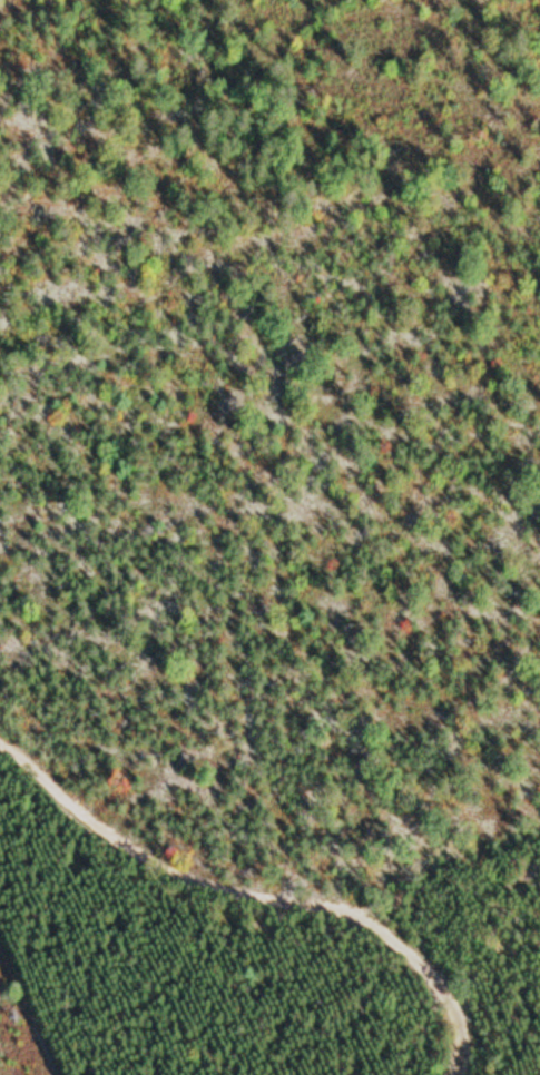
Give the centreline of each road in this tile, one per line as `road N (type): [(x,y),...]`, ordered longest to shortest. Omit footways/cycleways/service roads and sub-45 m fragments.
road 1 (residential): [(397,1074),(381,974),(305,899),(0,733)]

